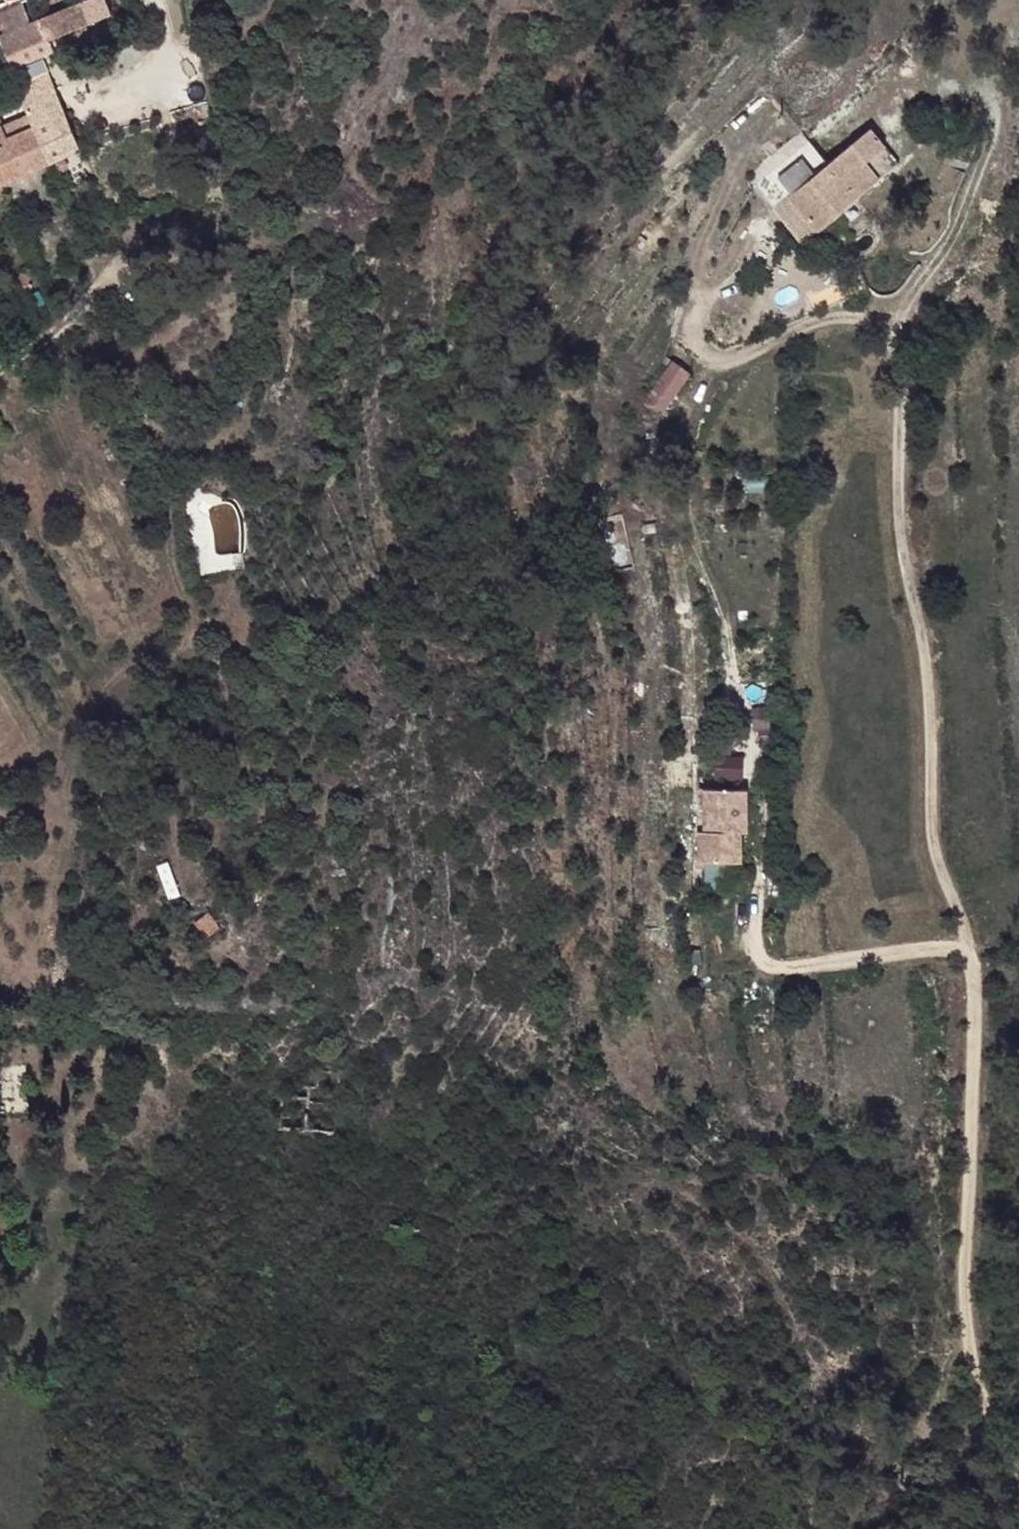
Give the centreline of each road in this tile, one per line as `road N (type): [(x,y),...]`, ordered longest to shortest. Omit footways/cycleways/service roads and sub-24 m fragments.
road 1 (track): [(1018,1476),(981,1396),(965,1311),(961,1245),(975,997),(970,948),(929,827),(930,711),(898,507),(901,358),(892,337)]

